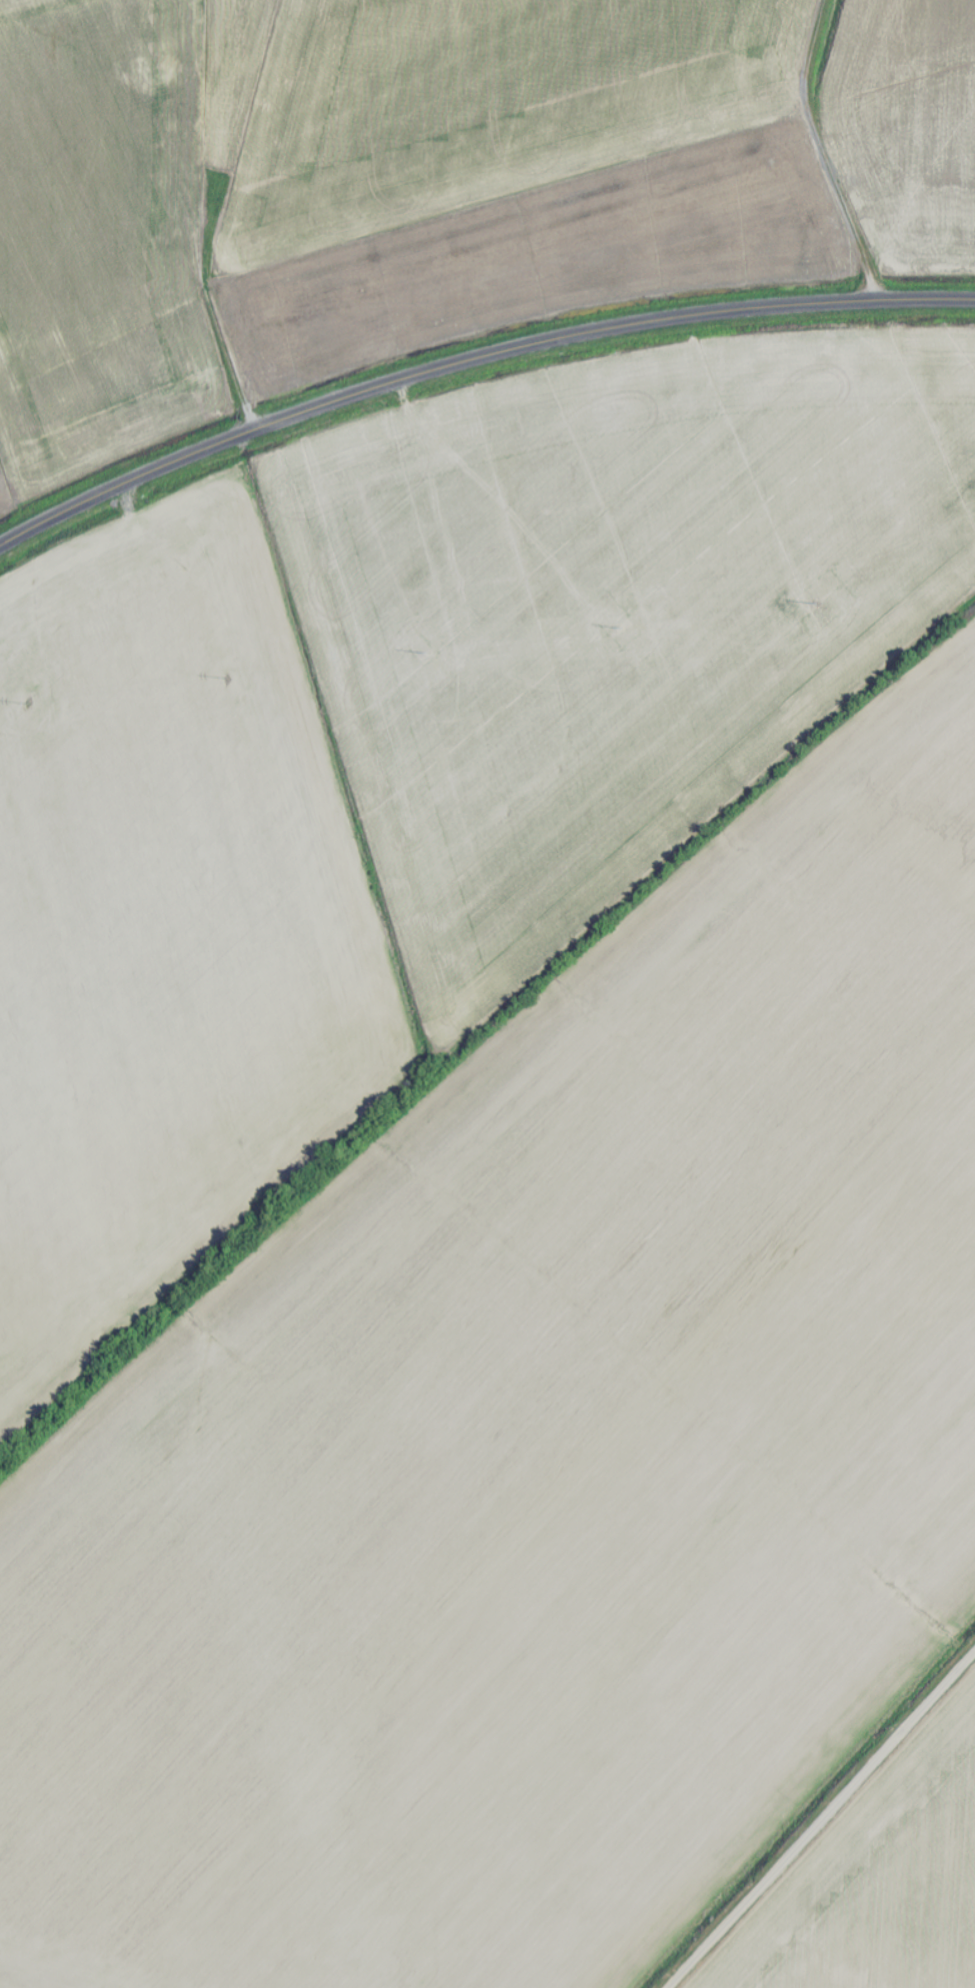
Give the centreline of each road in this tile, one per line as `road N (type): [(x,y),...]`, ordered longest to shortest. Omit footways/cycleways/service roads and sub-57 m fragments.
road 1 (secondary): [(0,553),(111,491),(316,409),(530,346),(707,314),(864,302),(974,304)]
road 2 (residential): [(670,1987),(974,1651)]
road 3 (residential): [(864,302),(879,0)]

